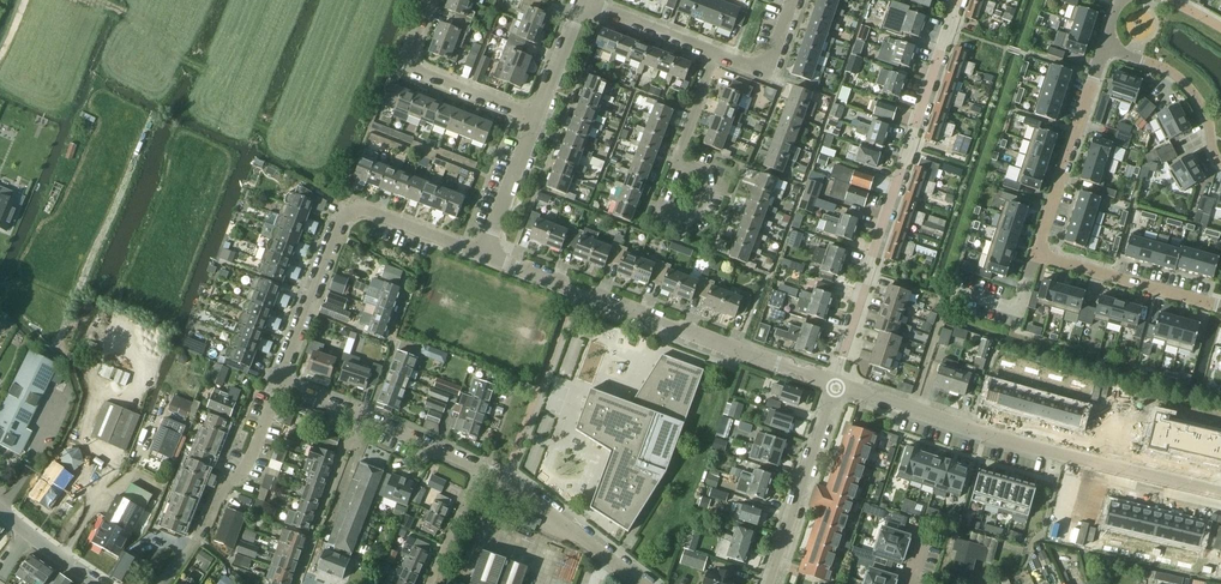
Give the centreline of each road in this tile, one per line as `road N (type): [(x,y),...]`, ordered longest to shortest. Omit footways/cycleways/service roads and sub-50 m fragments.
road 1 (residential): [(1220,308),(1035,254),(1104,48)]
road 2 (residential): [(834,385),(961,0)]
road 3 (residential): [(1220,492),(834,385)]
road 4 (residential): [(834,385),(483,255)]
road 5 (residential): [(647,208),(692,226),(712,175),(676,161),(716,55)]
road 6 (residential): [(162,583),(247,463),(279,384)]
road 7 (residential): [(535,120),(404,68),(429,0)]
road 8 (residential): [(768,583),(834,385)]
road 9 (residential): [(641,583),(482,470)]
road 10 (residential): [(279,384),(350,211)]
road 11 (residential): [(295,583),(362,416)]
road 12 (residential): [(1220,163),(1198,101),(1168,71),(1104,48)]
road 13 (residential): [(581,1),(716,55)]
road 14 (residential): [(535,120),(483,255)]
road 15 (residential): [(483,255),(350,211)]
road 16 (track): [(206,71),(168,53),(136,19),(89,0)]
road 17 (residential): [(482,470),(362,416)]
road 18 (residential): [(716,55),(766,73),(792,0)]
road 19 (residential): [(581,1),(535,120)]
road 20 (residential): [(433,583),(482,470)]
road 21 (tertiary): [(95,583),(0,509)]

